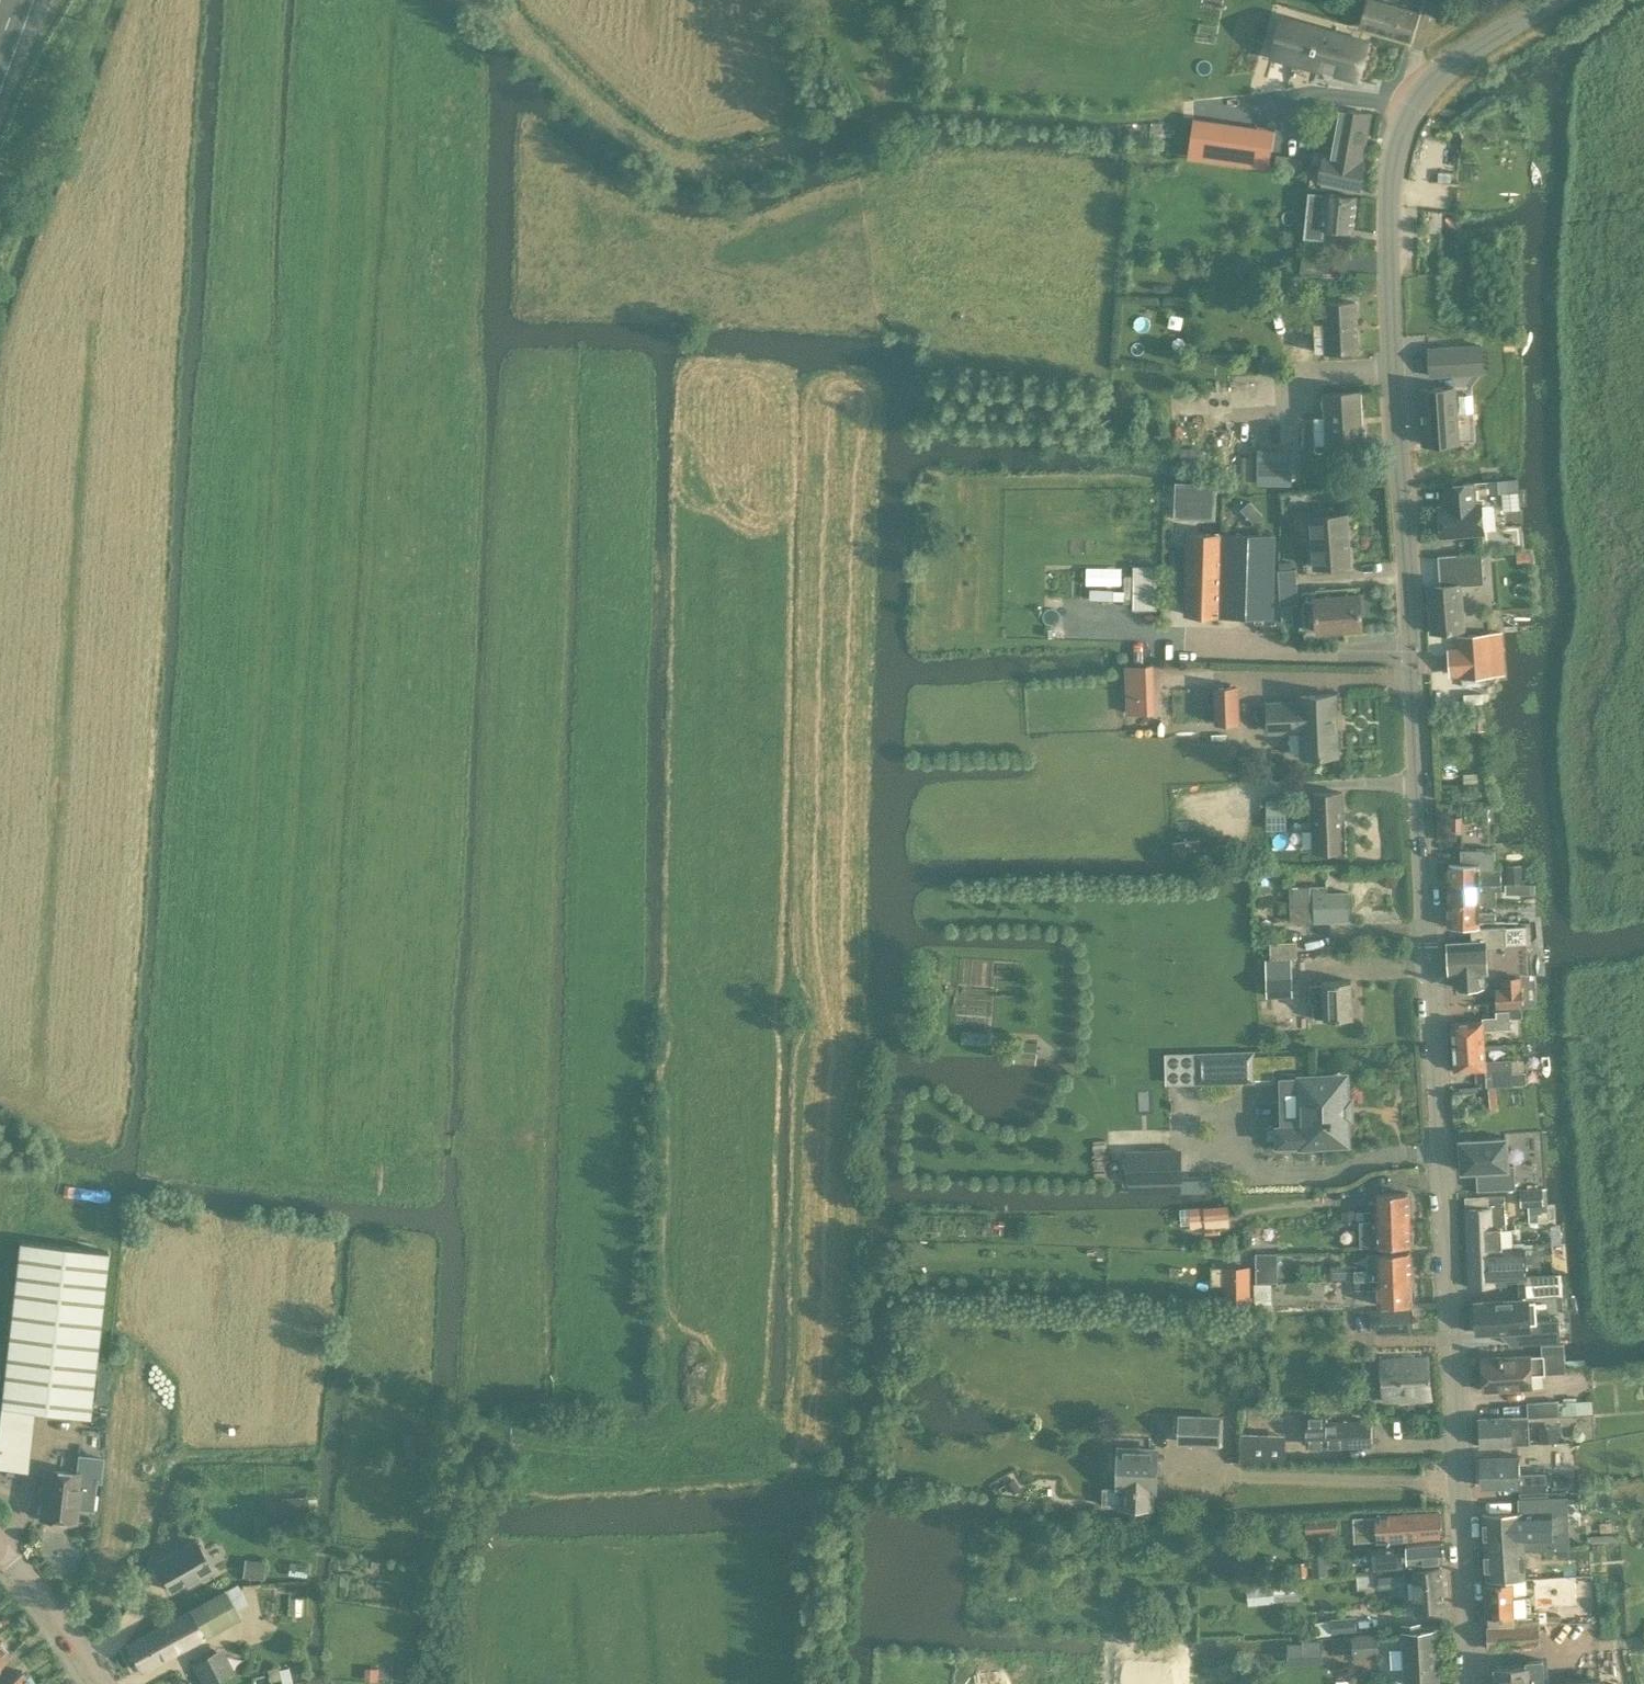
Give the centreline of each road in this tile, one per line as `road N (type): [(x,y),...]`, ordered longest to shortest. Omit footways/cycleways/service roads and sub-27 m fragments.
road 1 (unclassified): [(1473,1683),(1392,352),(1390,193),(1399,133),(1429,86),(1558,0)]
road 2 (residential): [(92,1683),(0,1552)]

